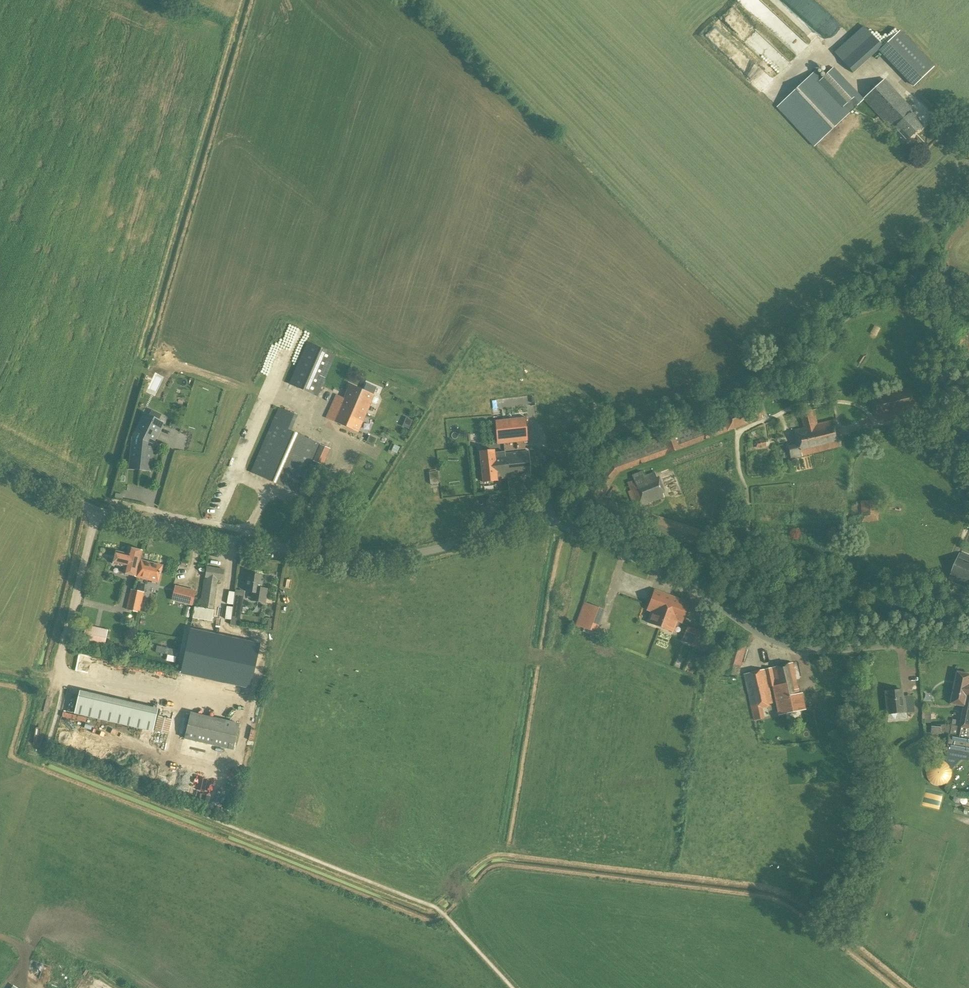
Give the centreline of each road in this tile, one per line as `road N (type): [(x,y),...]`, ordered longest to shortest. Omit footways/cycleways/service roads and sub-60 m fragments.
road 1 (unclassified): [(540,519),(561,483),(607,434),(739,381),(968,178)]
road 2 (unclassified): [(968,646),(788,647),(648,565),(540,519)]
road 3 (unclassified): [(540,519),(434,550),(354,557),(97,510)]
road 4 (unclassified): [(56,680),(97,510)]

